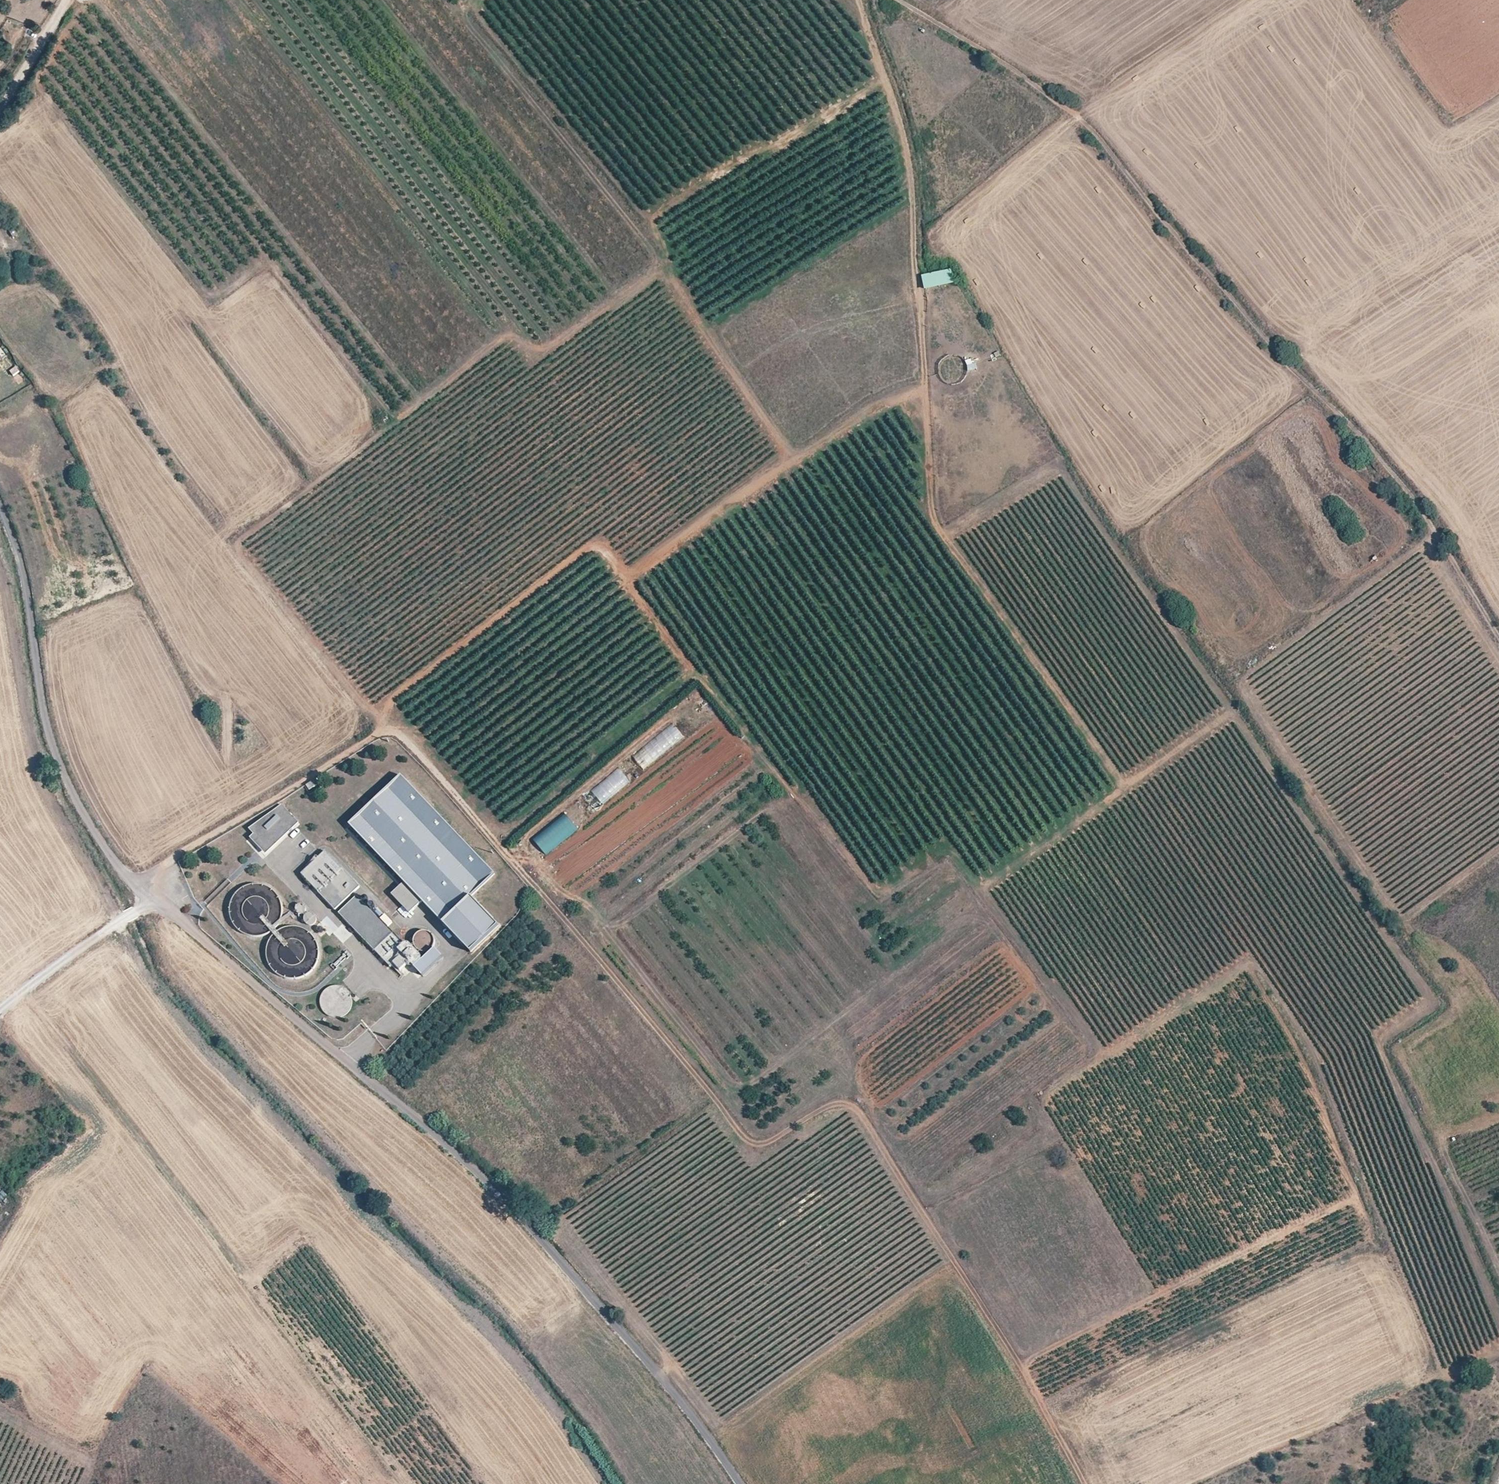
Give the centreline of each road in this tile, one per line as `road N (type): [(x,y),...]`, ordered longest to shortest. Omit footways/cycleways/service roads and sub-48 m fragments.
road 1 (track): [(133,881),(373,738),(397,733),(743,1137),(770,1141),(832,1104),(859,1111),(1021,1368),(1084,1483)]
road 2 (unclassified): [(739,1483),(682,1401),(489,1179),(99,845),(53,760),(24,590),(0,512)]
road 3 (track): [(1498,634),(1396,477),(1095,135),(1027,80),(892,0)]
road 4 (unclassified): [(1075,114),(1227,0)]
road 5 (unclassified): [(69,0),(0,110)]

